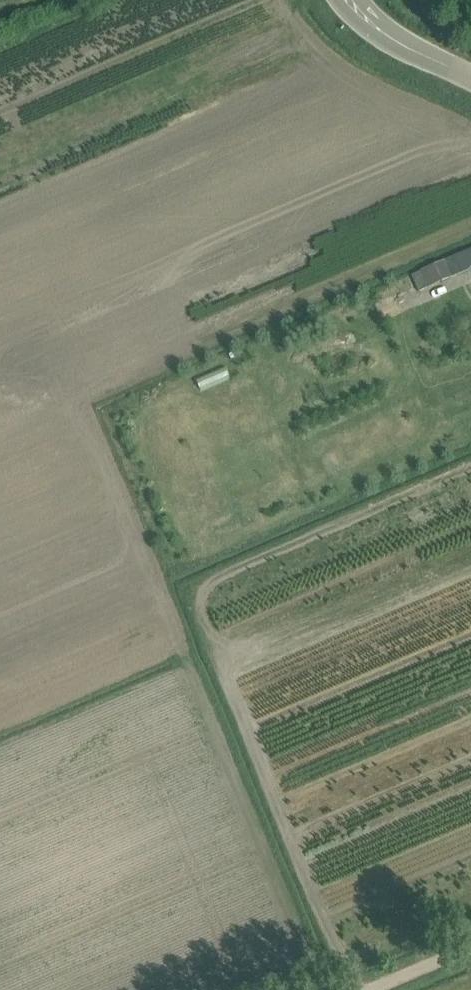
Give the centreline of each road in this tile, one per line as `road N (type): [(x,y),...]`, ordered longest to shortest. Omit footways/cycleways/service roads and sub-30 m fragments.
road 1 (tertiary): [(470,77),(394,39),(350,0)]

